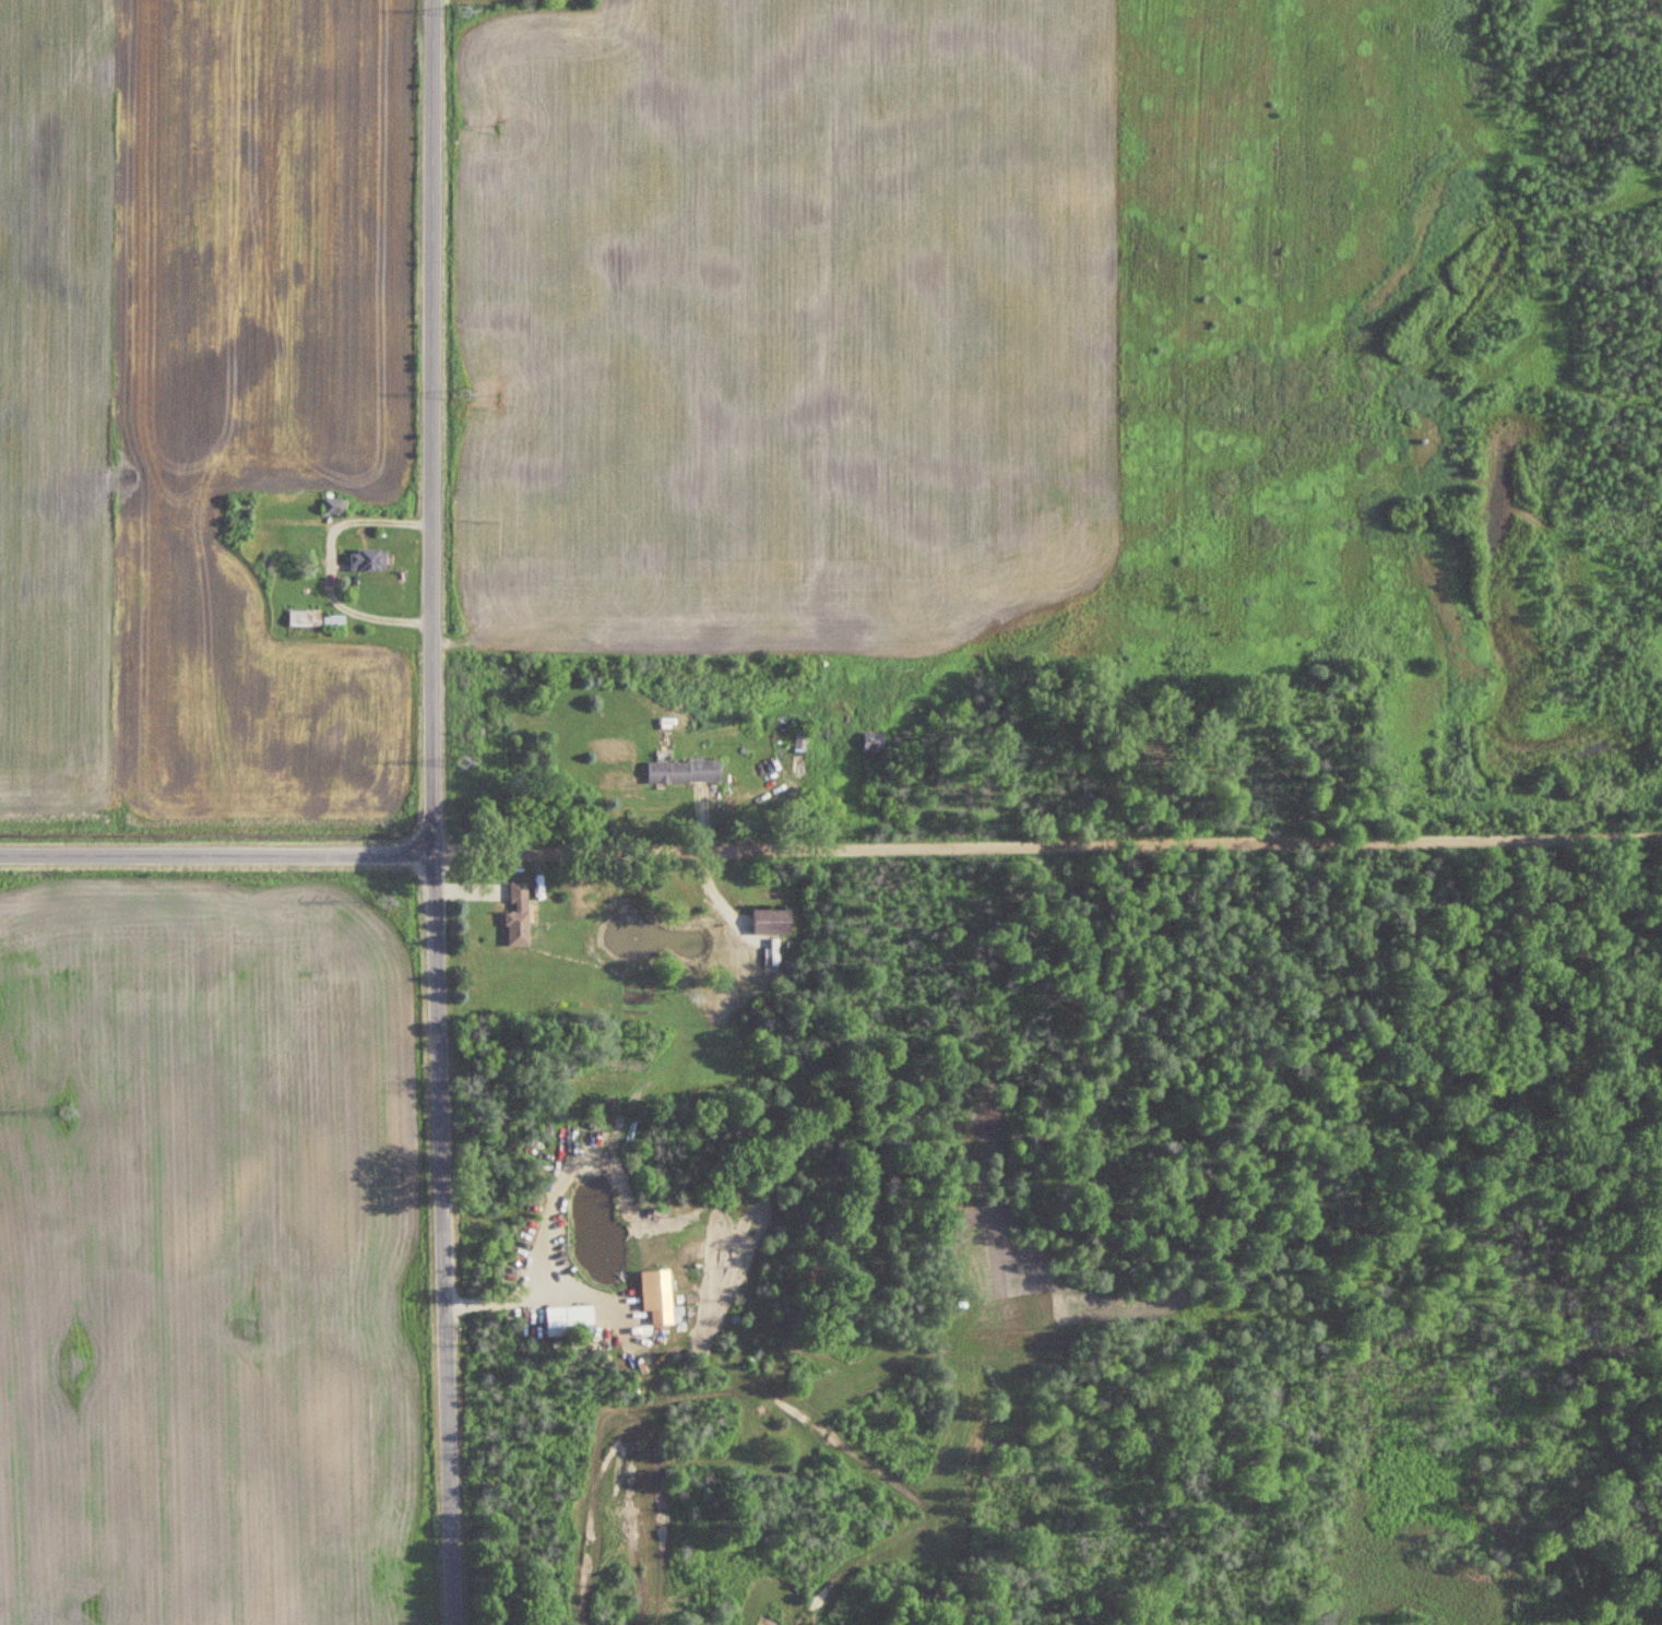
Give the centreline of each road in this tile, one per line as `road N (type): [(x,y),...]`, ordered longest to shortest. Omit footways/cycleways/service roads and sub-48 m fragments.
road 1 (residential): [(1661,840),(0,851)]
road 2 (residential): [(453,1624),(436,852),(434,0)]

